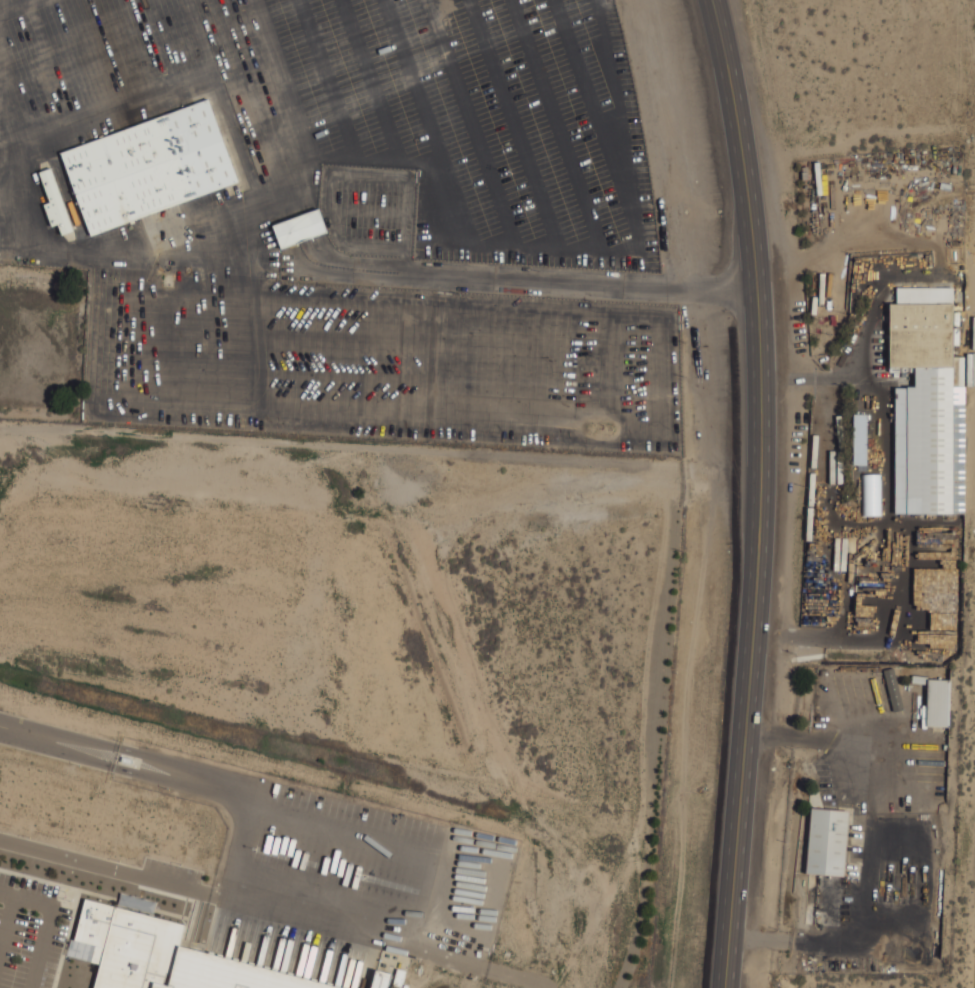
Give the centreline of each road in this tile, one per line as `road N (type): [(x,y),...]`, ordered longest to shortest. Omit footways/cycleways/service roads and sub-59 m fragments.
road 1 (primary): [(711,0),(753,241),(762,432),(726,987)]

